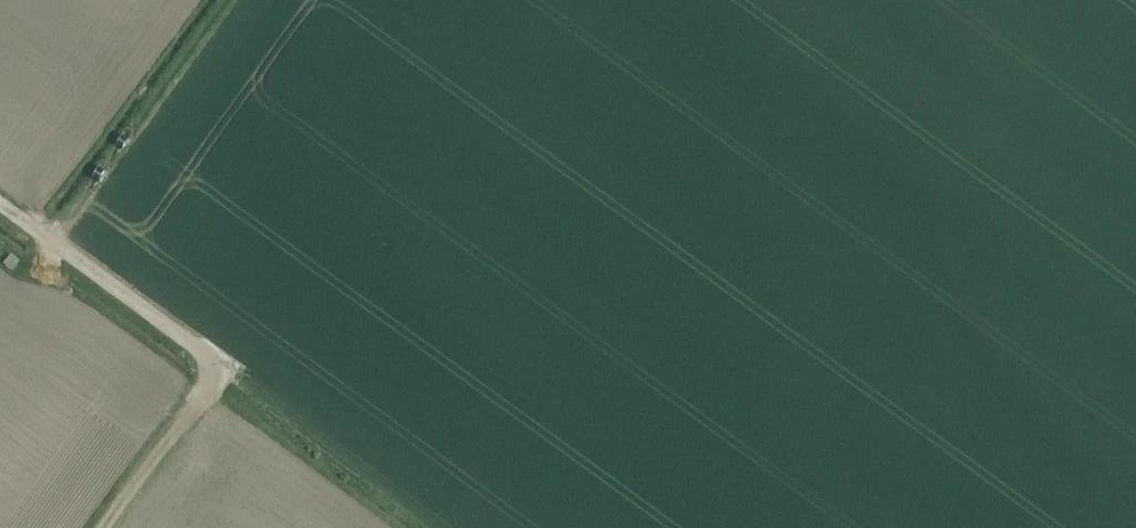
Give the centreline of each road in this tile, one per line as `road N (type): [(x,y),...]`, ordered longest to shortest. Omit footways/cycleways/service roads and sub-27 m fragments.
road 1 (track): [(102,527),(217,367),(0,205)]

